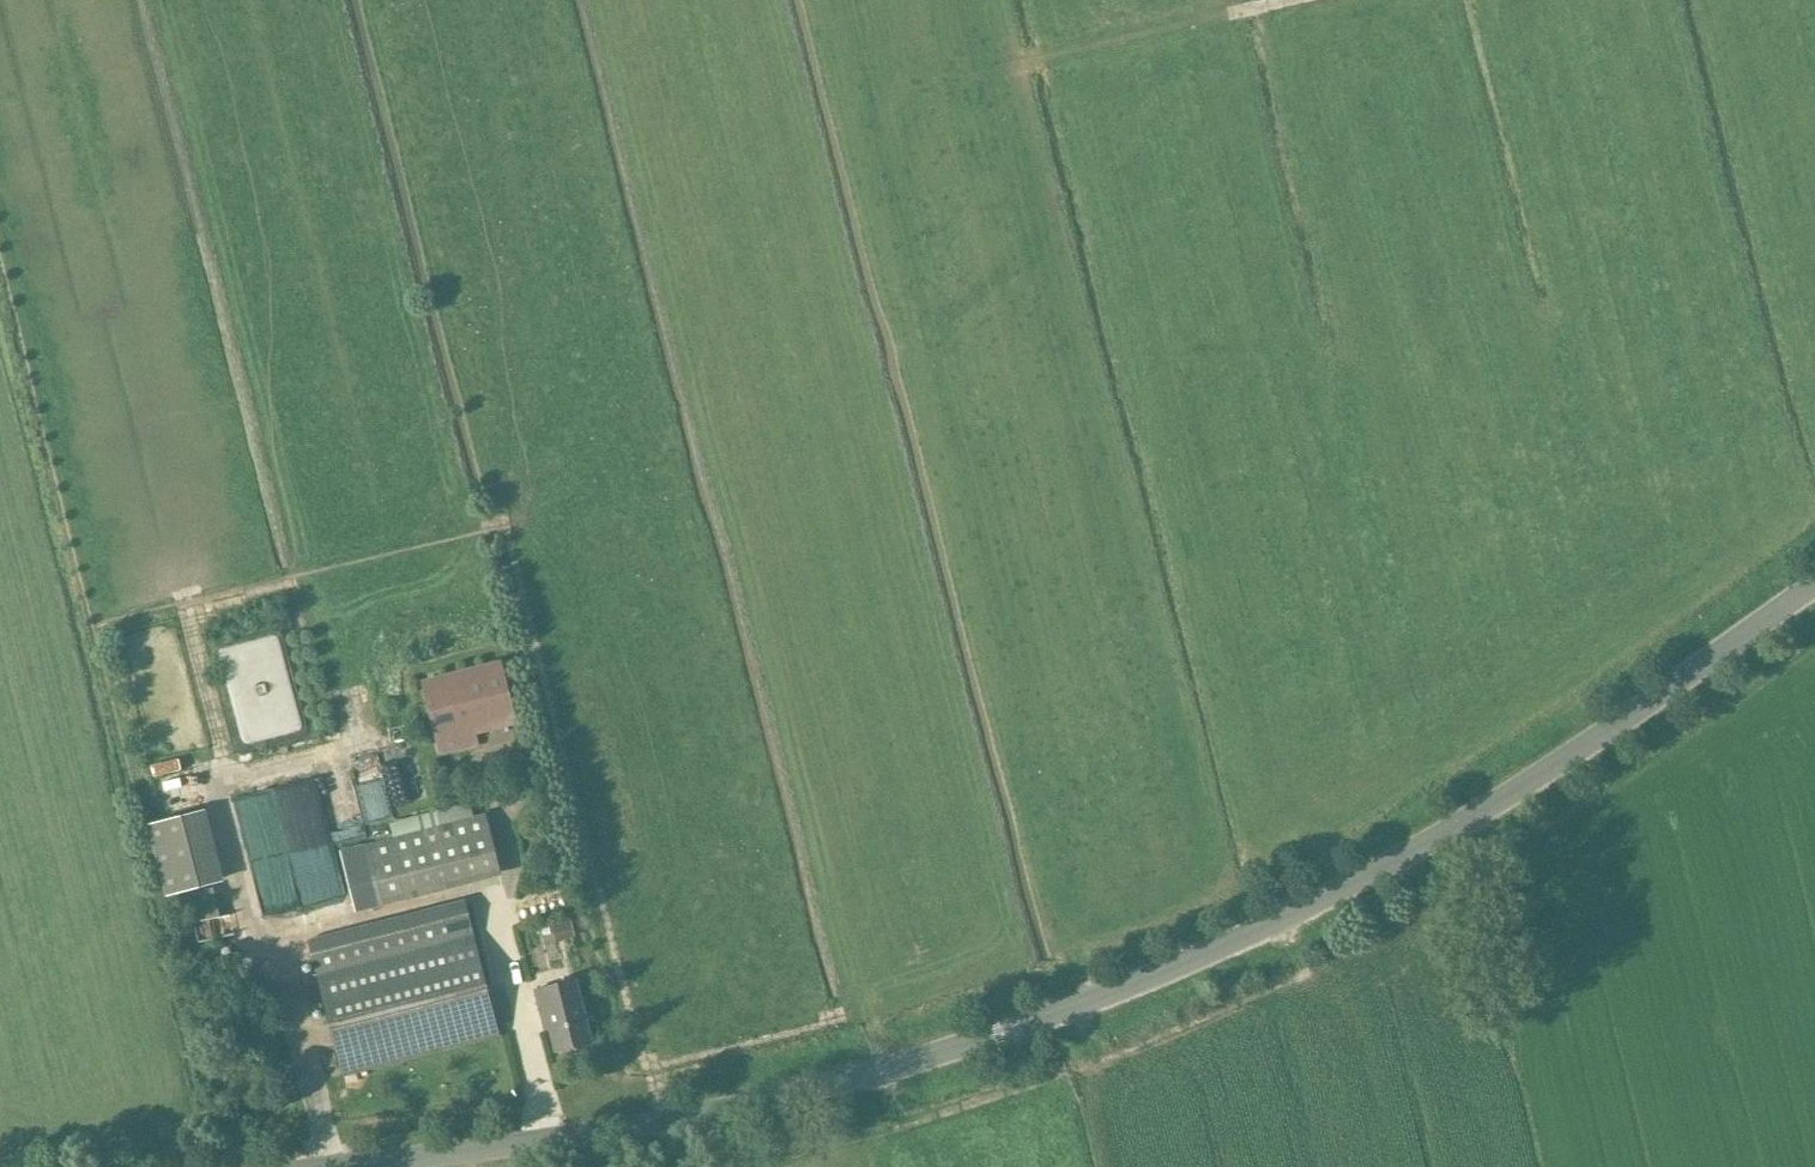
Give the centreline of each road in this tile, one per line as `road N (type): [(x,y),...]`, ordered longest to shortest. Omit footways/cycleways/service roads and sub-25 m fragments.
road 1 (tertiary): [(336,1166),(679,1118),(870,1075),(1055,1016),(1222,946),(1457,827),(1814,586)]
road 2 (track): [(1293,0),(997,71)]

